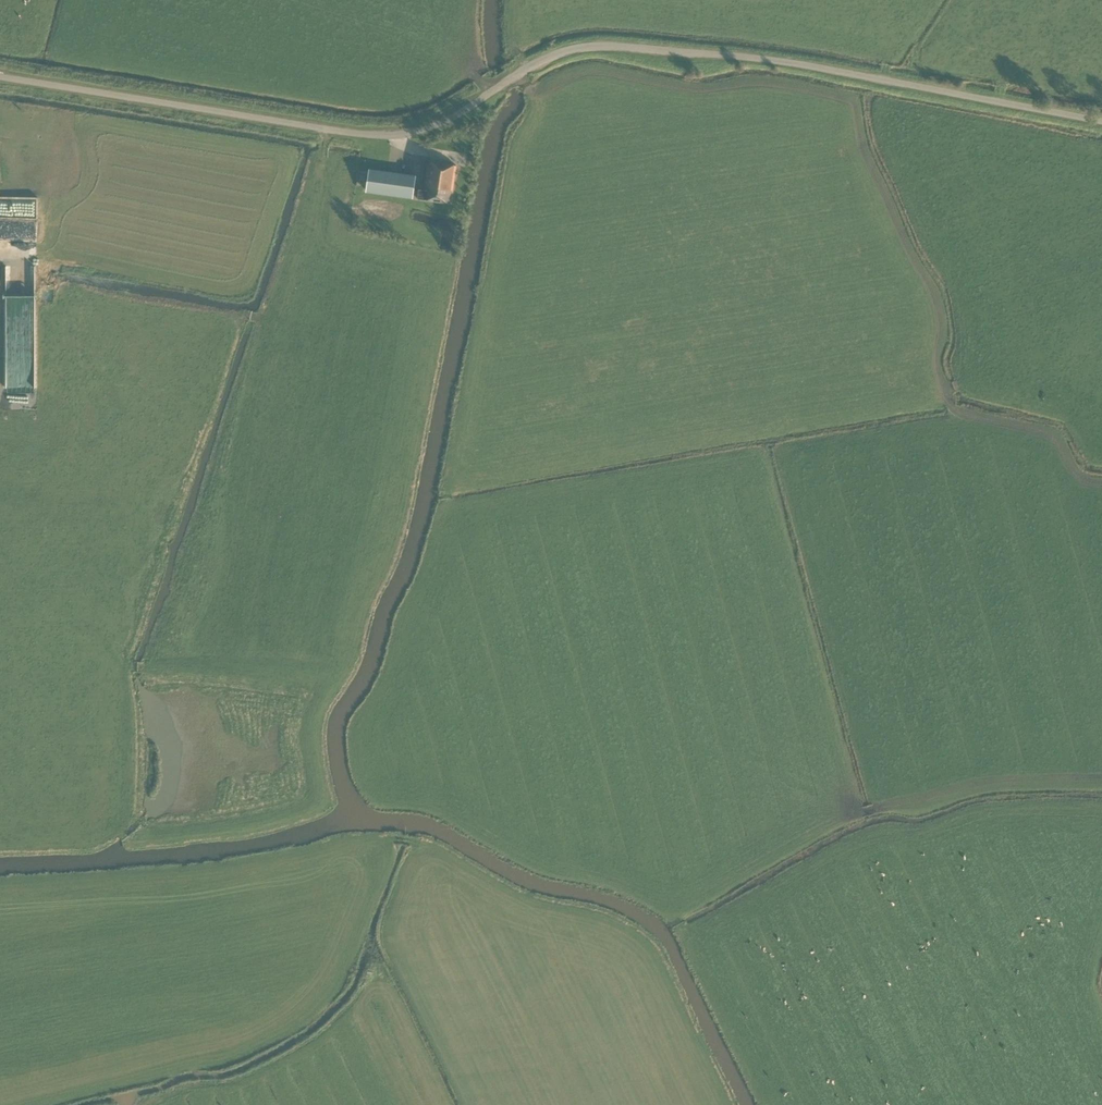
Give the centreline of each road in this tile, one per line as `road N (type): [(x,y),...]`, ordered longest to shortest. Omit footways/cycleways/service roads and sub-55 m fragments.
road 1 (unclassified): [(1101,124),(814,70),(640,49),(581,50),(532,69),(438,127),(377,139),(0,79)]

